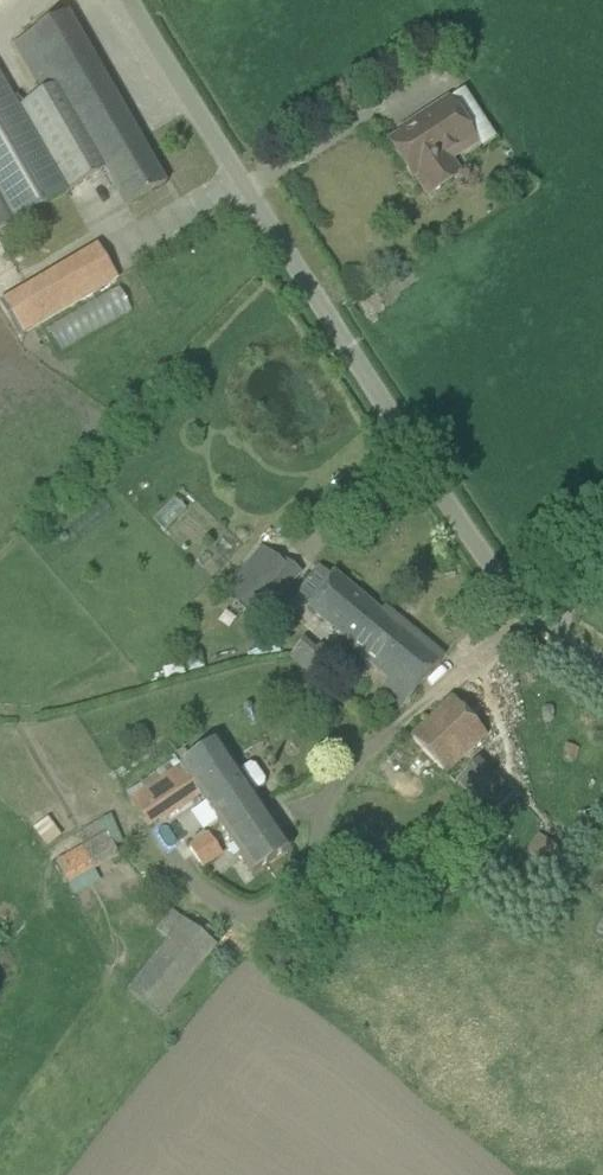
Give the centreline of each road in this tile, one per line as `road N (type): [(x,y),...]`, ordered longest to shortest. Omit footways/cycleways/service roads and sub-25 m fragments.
road 1 (unclassified): [(538,622),(503,587),(136,31),(123,0)]

